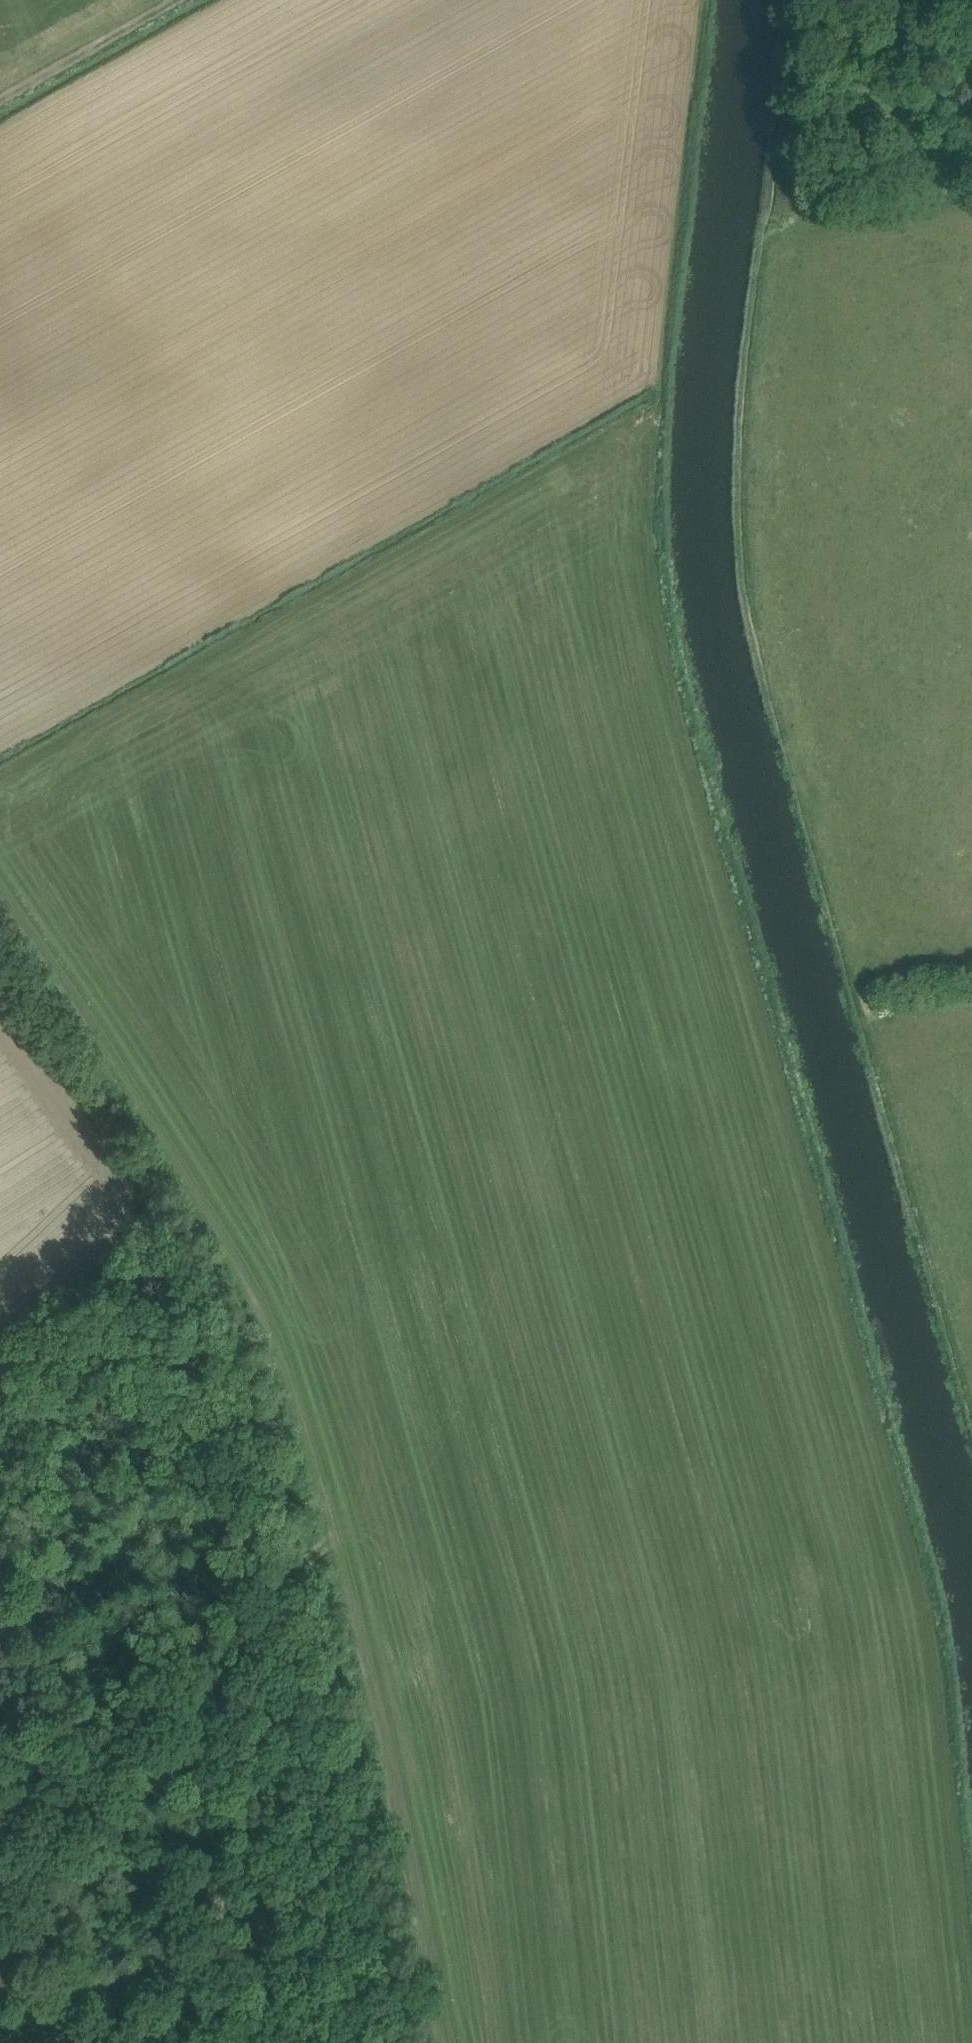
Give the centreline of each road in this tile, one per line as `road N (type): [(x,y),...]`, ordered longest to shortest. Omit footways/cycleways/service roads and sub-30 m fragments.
road 1 (track): [(0,1897),(337,1514)]
road 2 (track): [(181,0),(0,100)]

